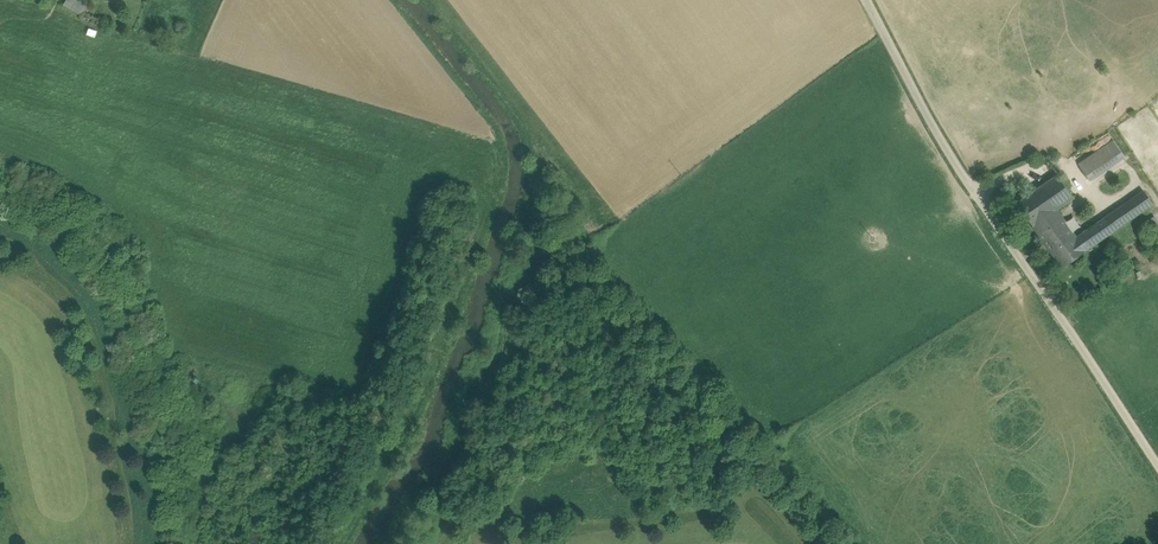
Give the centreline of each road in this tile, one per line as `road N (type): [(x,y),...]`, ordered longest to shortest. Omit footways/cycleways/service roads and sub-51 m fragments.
road 1 (unclassified): [(1157,447),(951,143),(872,0)]

